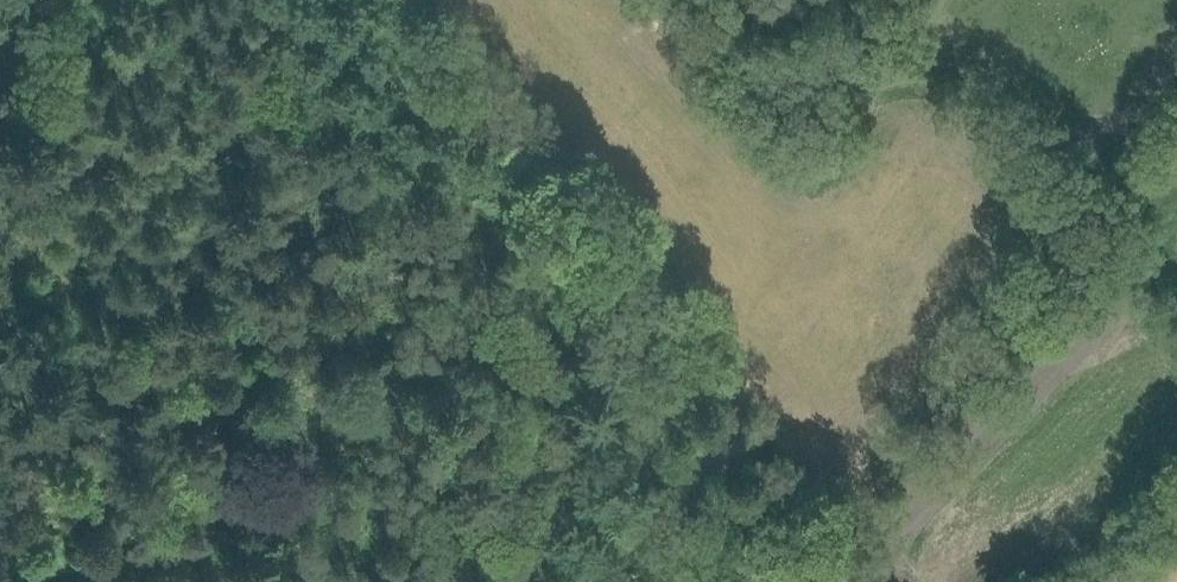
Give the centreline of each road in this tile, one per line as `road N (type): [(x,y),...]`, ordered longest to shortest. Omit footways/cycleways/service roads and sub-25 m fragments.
road 1 (track): [(1148,176),(811,569),(791,581)]

